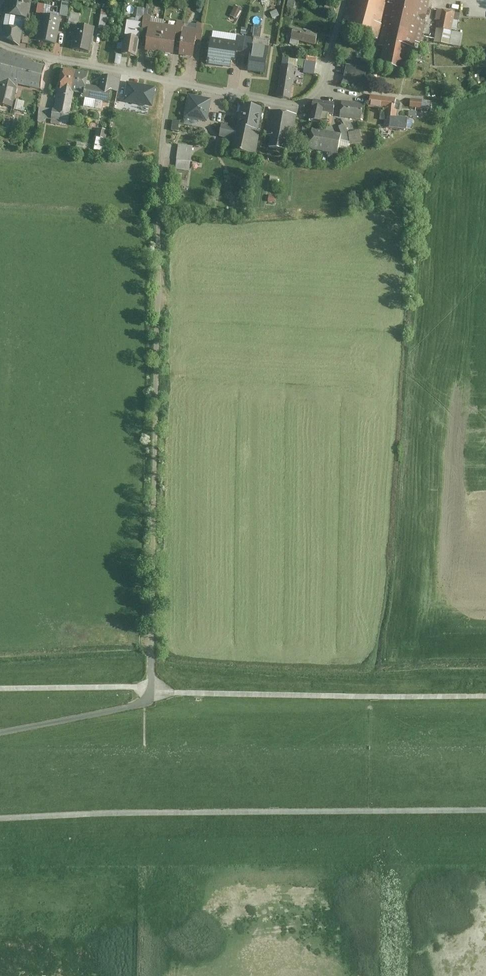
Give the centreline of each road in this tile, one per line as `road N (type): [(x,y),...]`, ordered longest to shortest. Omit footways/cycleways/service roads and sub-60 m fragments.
road 1 (track): [(0,817),(485,808)]
road 2 (track): [(0,689),(485,695)]
road 3 (residential): [(0,43),(169,82)]
road 4 (track): [(151,689),(136,705),(0,734)]

